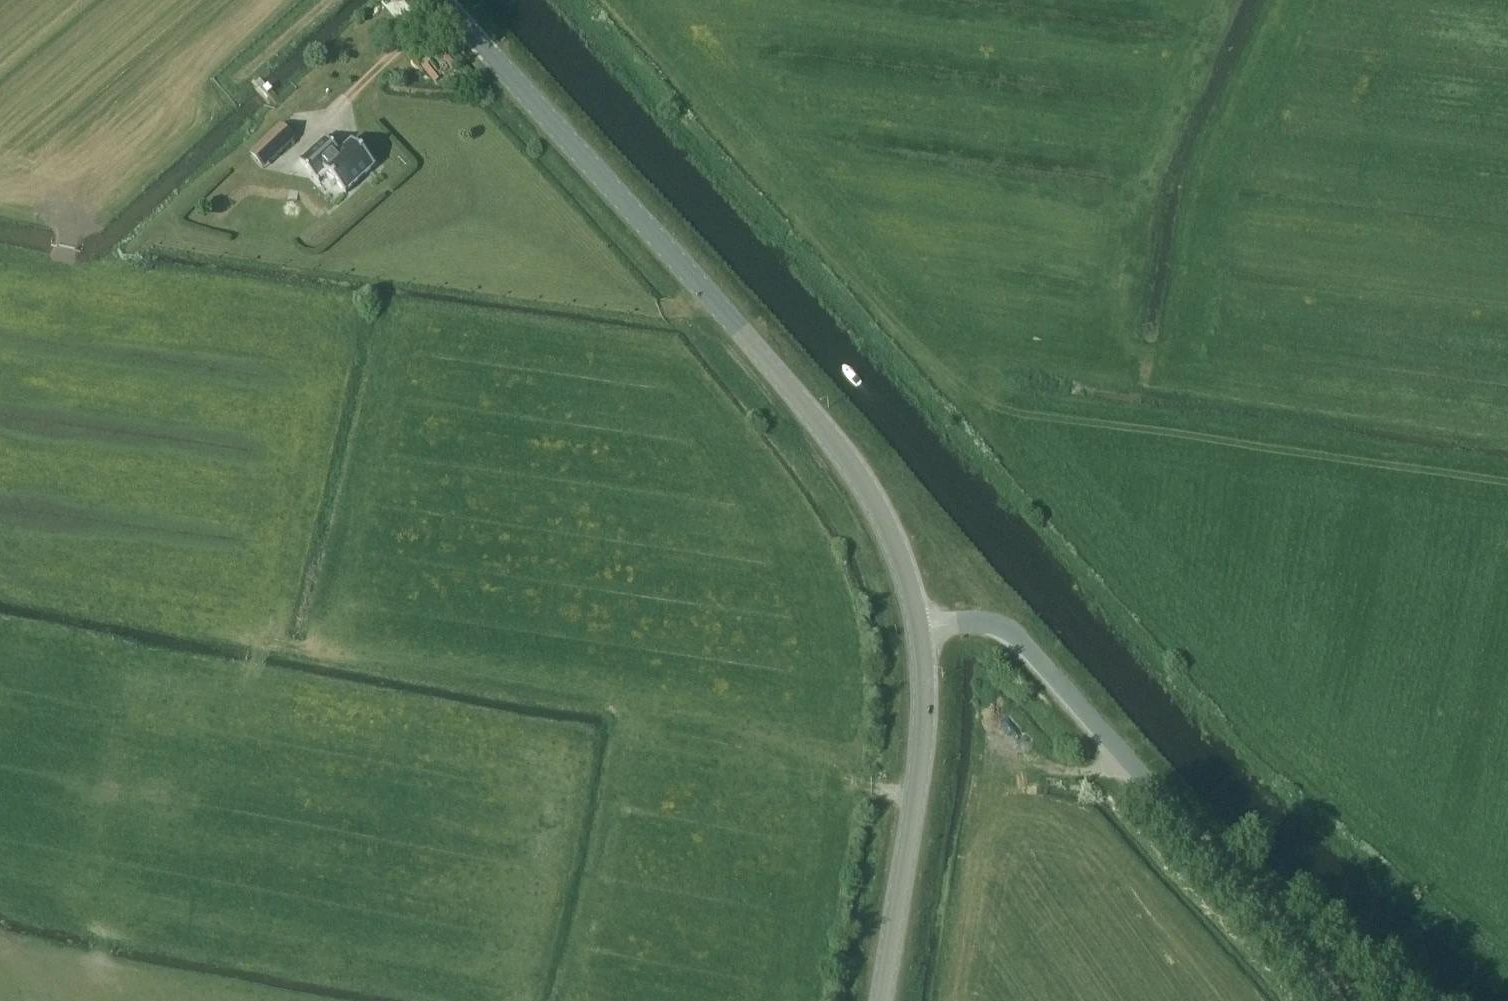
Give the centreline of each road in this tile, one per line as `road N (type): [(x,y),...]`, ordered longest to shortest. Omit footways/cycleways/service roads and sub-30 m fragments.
road 1 (secondary): [(443,0),(843,454),(889,532),(919,627)]
road 2 (unclassified): [(1334,1000),(1016,636),(977,620),(919,627)]
road 3 (secondary): [(919,627),(921,757),(881,1000)]

